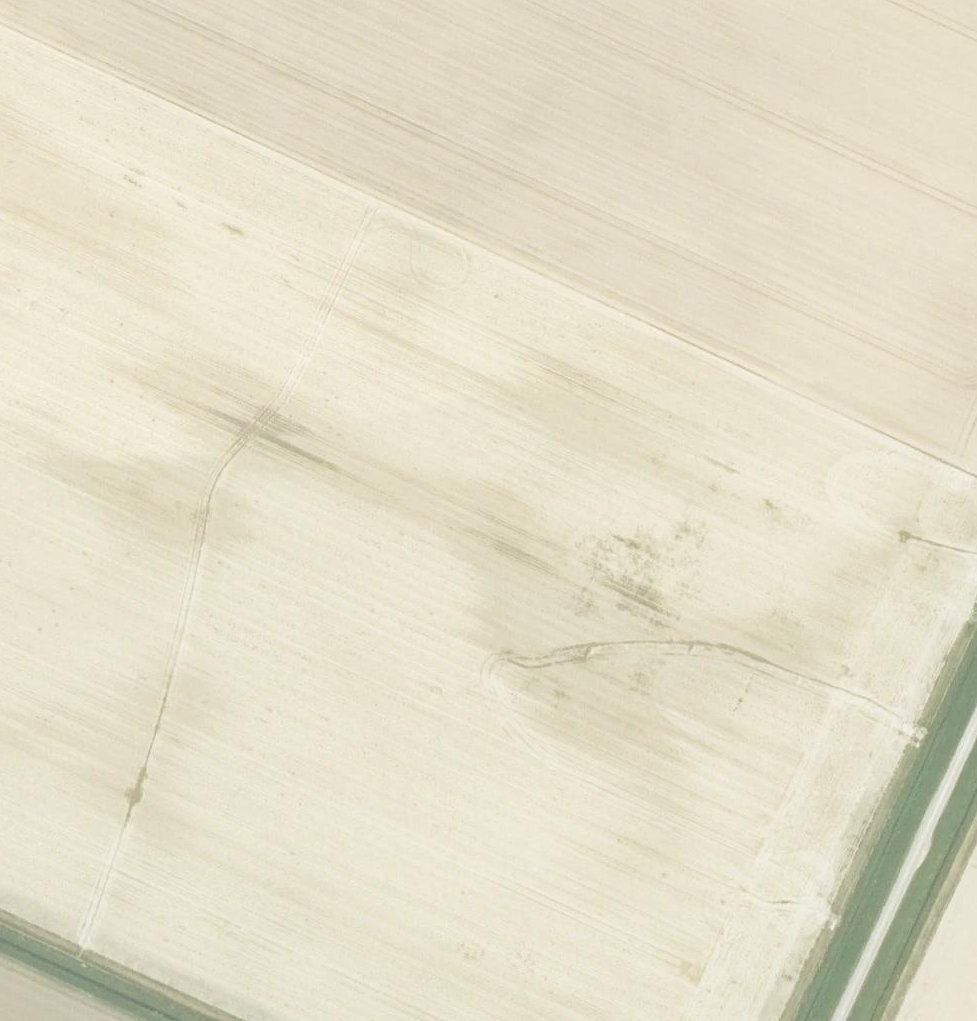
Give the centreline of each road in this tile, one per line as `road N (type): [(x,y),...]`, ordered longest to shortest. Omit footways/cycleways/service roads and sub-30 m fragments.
road 1 (unclassified): [(840,1020),(976,726)]

